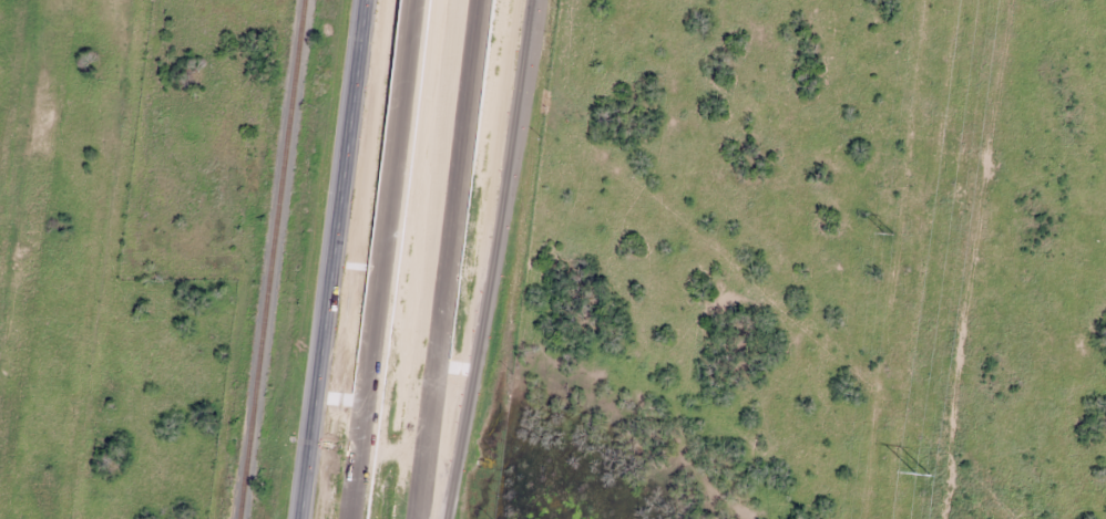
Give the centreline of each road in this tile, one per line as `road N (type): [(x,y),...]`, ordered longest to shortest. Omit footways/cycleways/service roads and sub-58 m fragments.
road 1 (motorway): [(436,518),(527,0)]
road 2 (motorway): [(411,0),(345,518)]
road 3 (tertiary): [(370,0),(304,518)]
road 4 (motorway): [(413,518),(478,0)]

